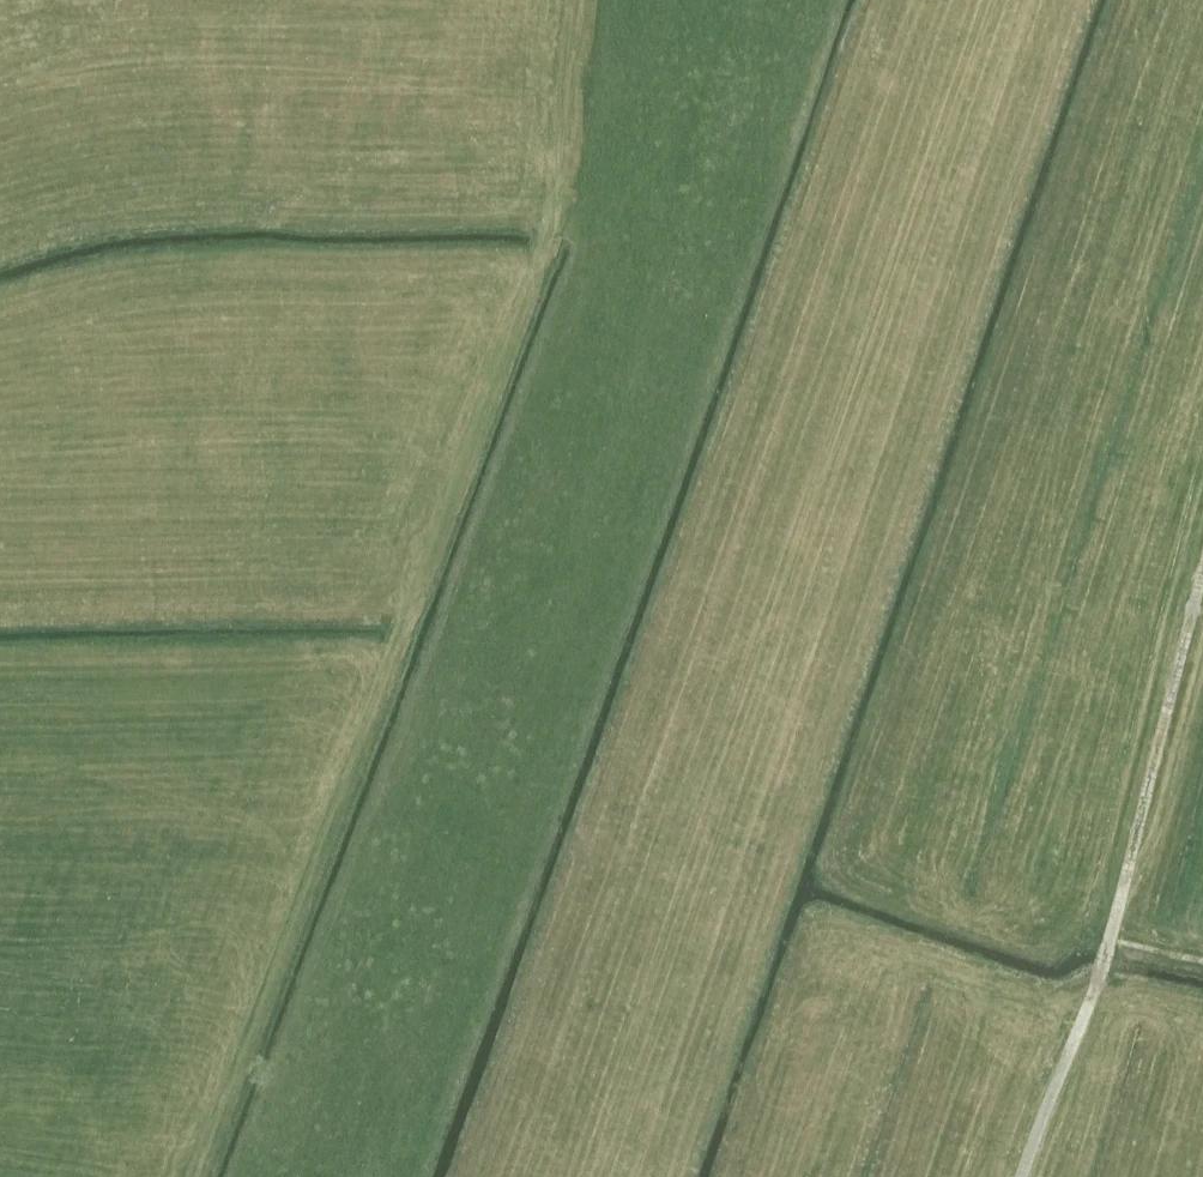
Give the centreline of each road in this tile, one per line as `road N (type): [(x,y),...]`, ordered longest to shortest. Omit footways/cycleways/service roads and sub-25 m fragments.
road 1 (track): [(1202,566),(1104,968),(1025,1176)]

